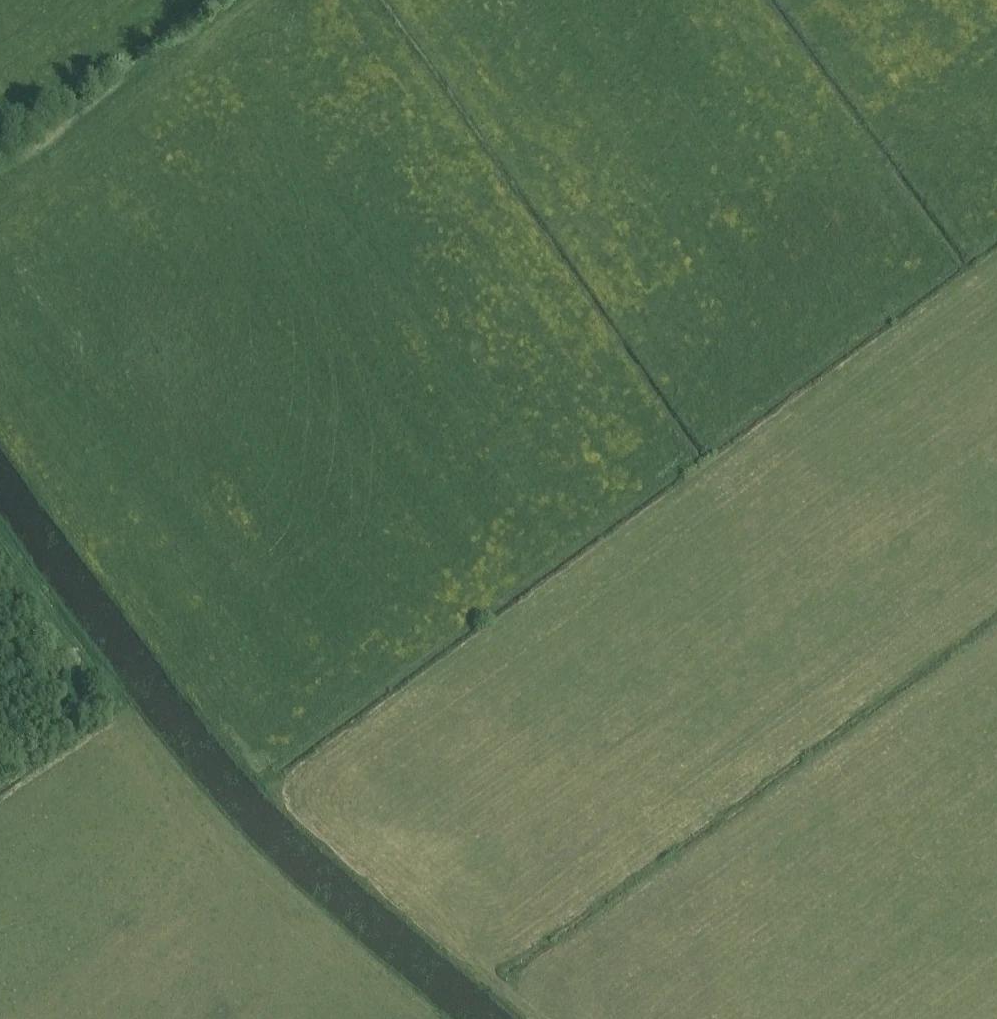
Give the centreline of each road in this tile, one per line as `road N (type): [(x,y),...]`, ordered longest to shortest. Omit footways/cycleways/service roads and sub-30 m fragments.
road 1 (track): [(0,545),(118,715)]

